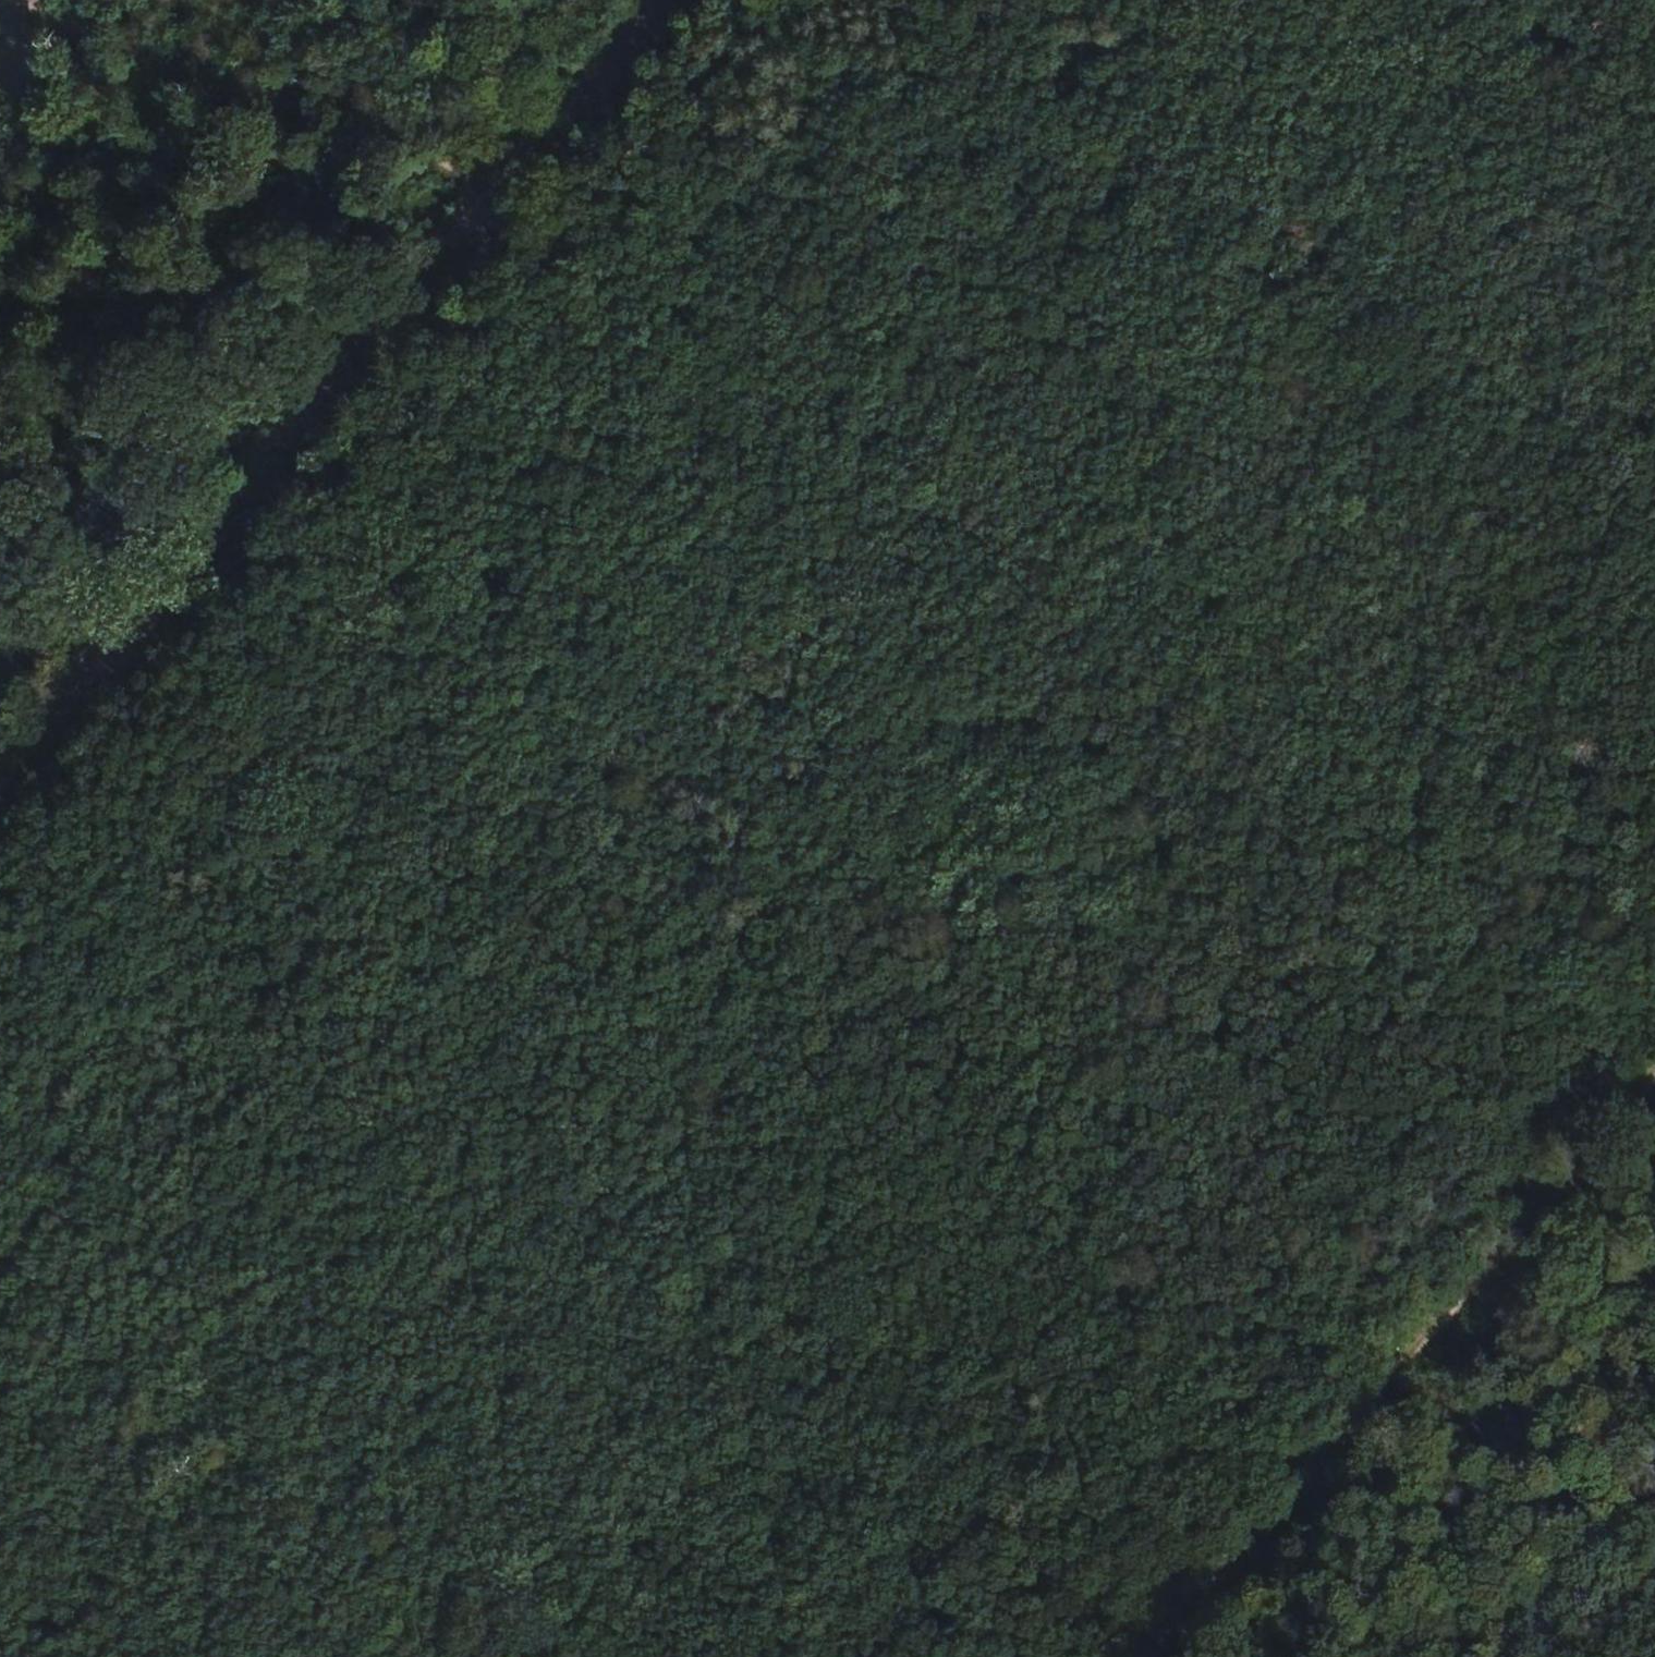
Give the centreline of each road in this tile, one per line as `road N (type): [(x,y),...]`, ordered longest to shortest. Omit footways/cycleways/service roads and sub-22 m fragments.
road 1 (track): [(790,1656),(409,0)]
road 2 (track): [(0,794),(670,0)]
road 3 (track): [(1654,1066),(1143,1656)]
road 4 (track): [(0,1263),(473,1656)]

